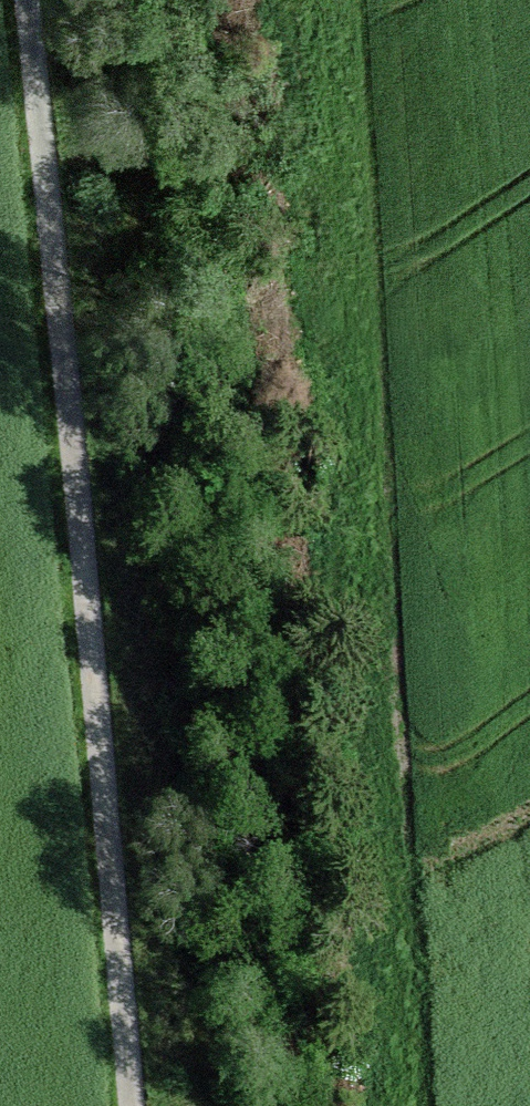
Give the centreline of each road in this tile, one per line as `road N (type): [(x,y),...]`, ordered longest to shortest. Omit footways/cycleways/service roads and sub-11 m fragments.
road 1 (track): [(127,1105),(64,384),(21,0)]
road 2 (track): [(418,1105),(358,79),(347,0)]

